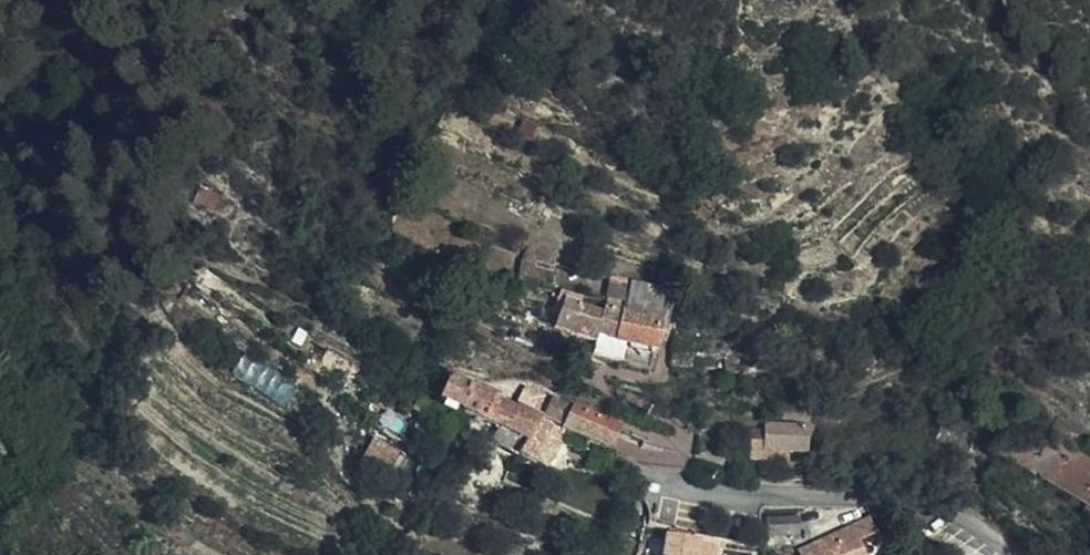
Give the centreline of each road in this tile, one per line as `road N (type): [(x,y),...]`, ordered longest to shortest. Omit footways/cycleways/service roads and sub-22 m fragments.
road 1 (residential): [(1008,554),(970,529),(877,506),(701,497)]

